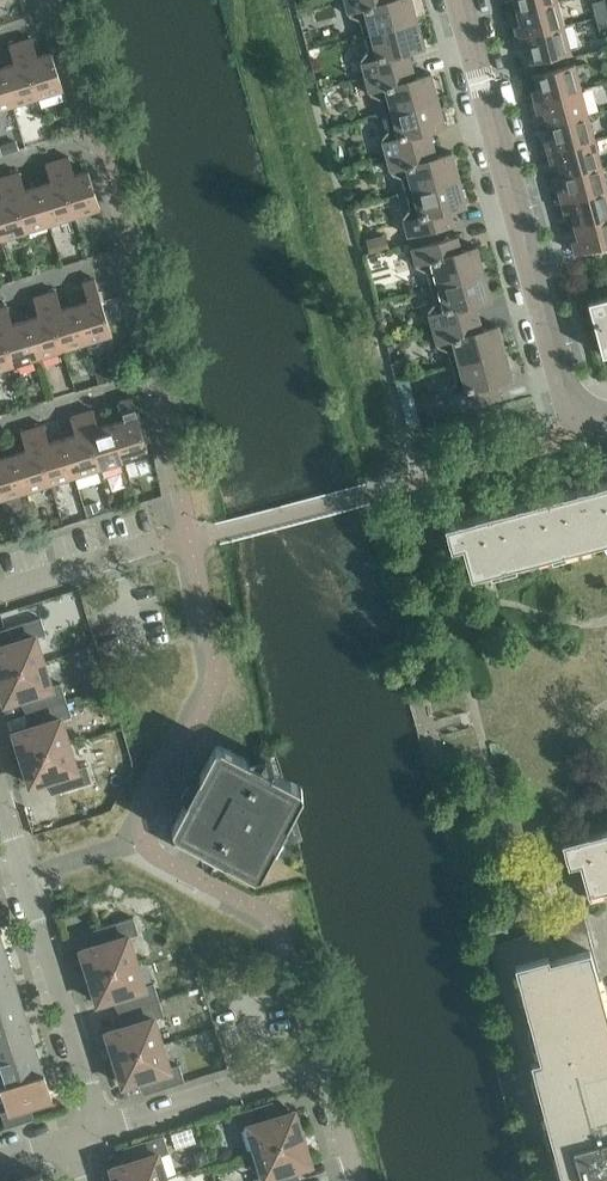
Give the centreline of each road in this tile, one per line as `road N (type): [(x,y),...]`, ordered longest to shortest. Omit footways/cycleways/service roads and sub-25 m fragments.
road 1 (unclassified): [(581,437),(469,0)]
road 2 (unclassified): [(101,1131),(0,791)]
road 3 (unclassified): [(101,1131),(314,1064)]
road 4 (unclassified): [(0,597),(195,539)]
road 5 (unclassified): [(360,1180),(326,1068),(314,1064)]

